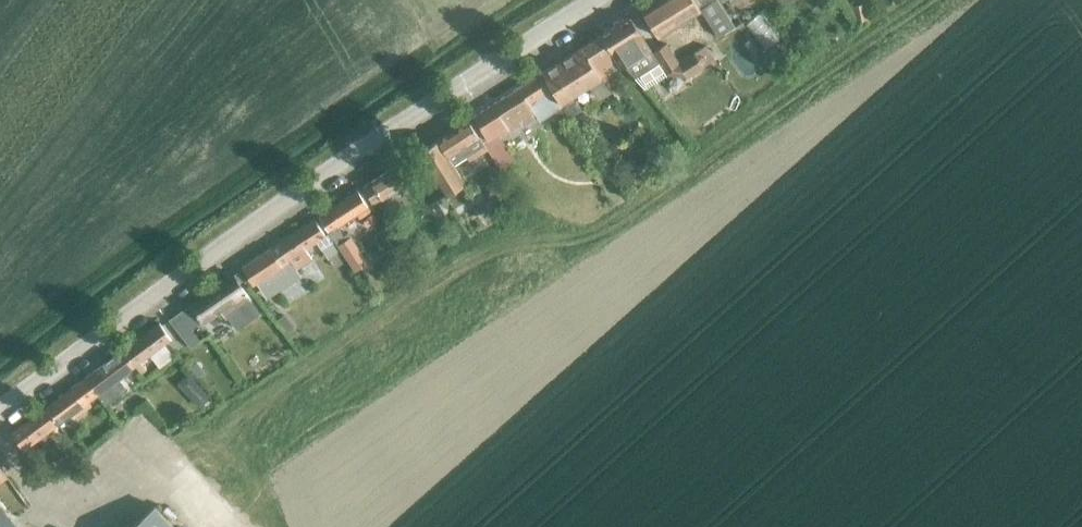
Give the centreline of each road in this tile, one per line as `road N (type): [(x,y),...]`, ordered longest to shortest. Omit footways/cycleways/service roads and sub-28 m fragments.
road 1 (residential): [(0,408),(240,233),(597,0)]

